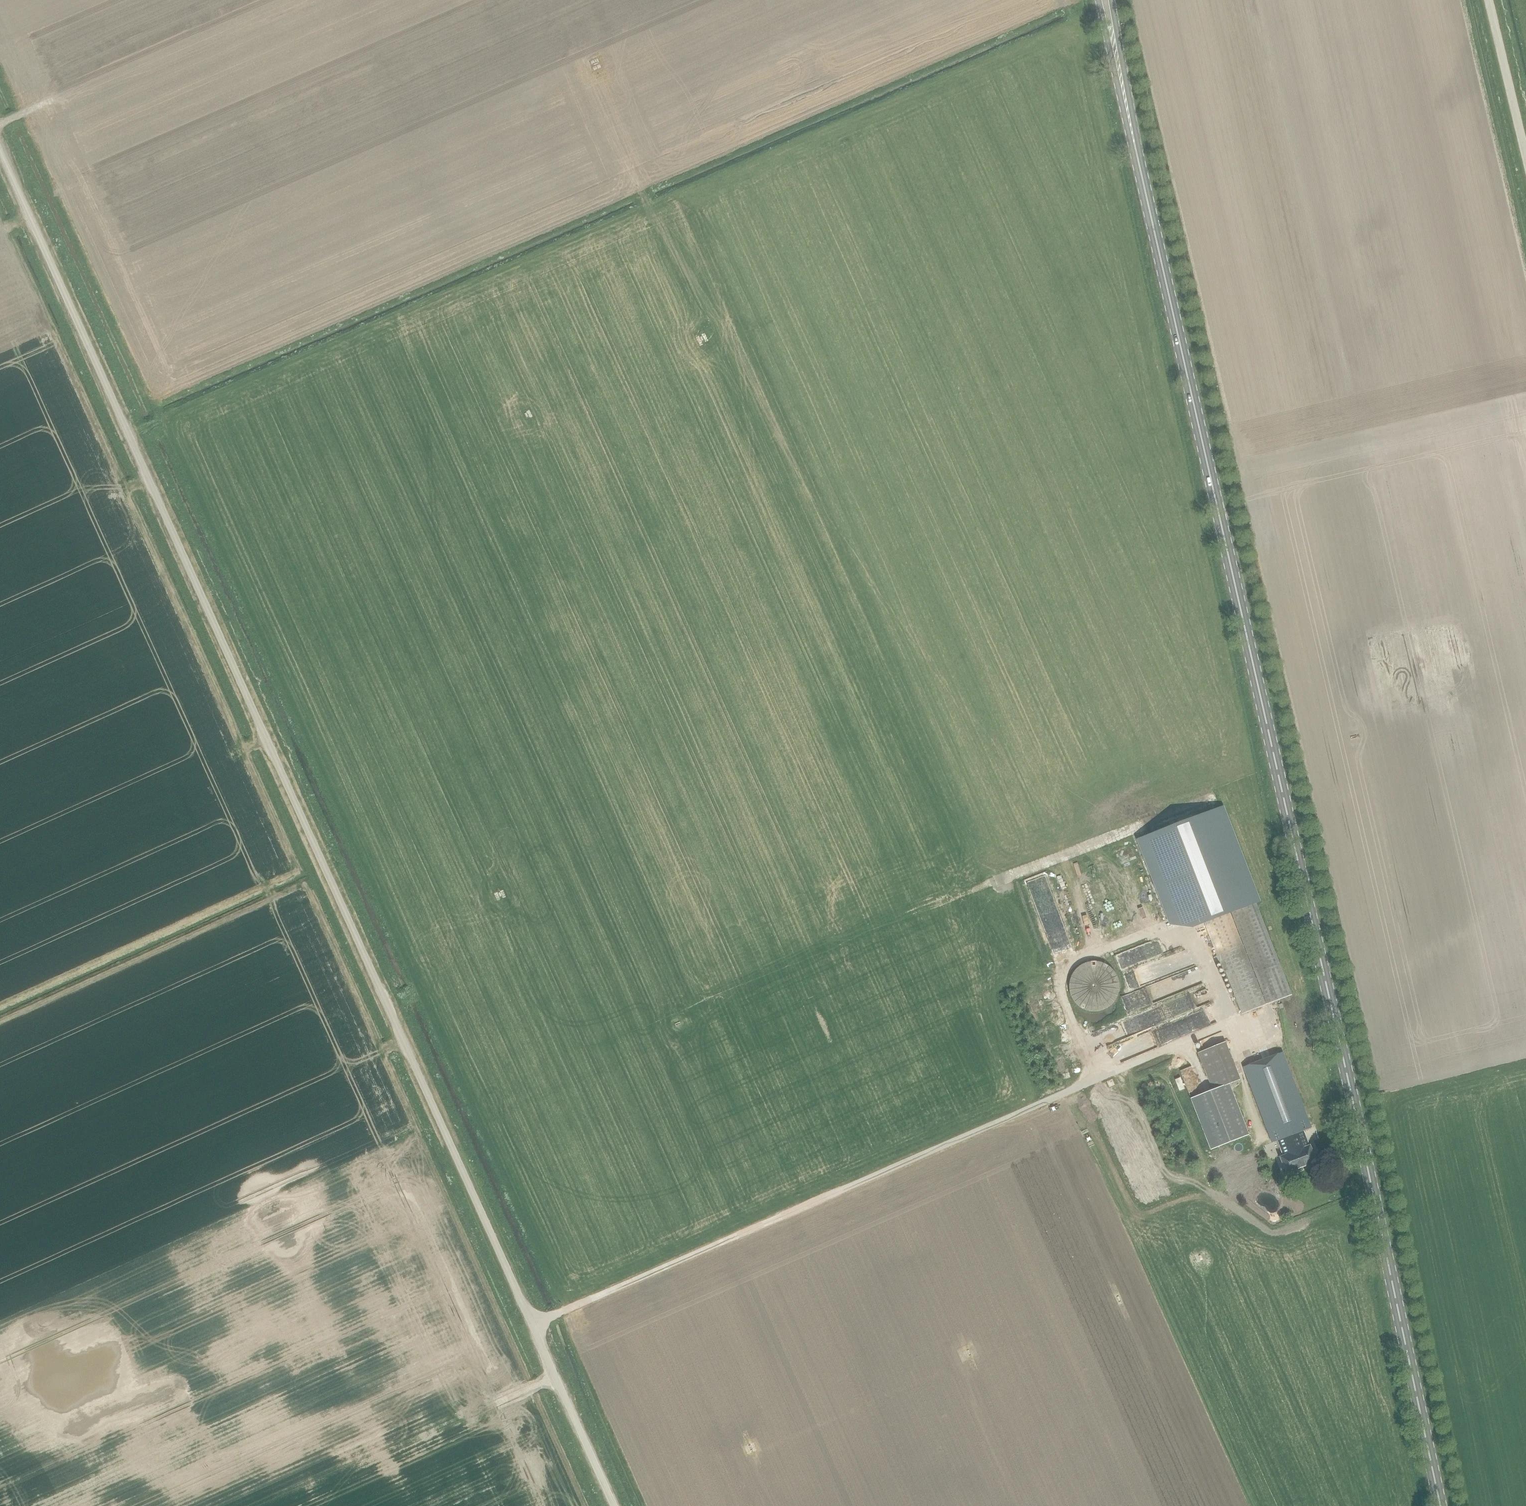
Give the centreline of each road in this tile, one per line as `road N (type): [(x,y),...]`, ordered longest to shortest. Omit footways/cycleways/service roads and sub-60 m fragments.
road 1 (primary): [(1441,1505),(1098,0)]
road 2 (unclassified): [(613,1505),(0,163)]
road 3 (unclassified): [(1525,164),(1487,0)]

